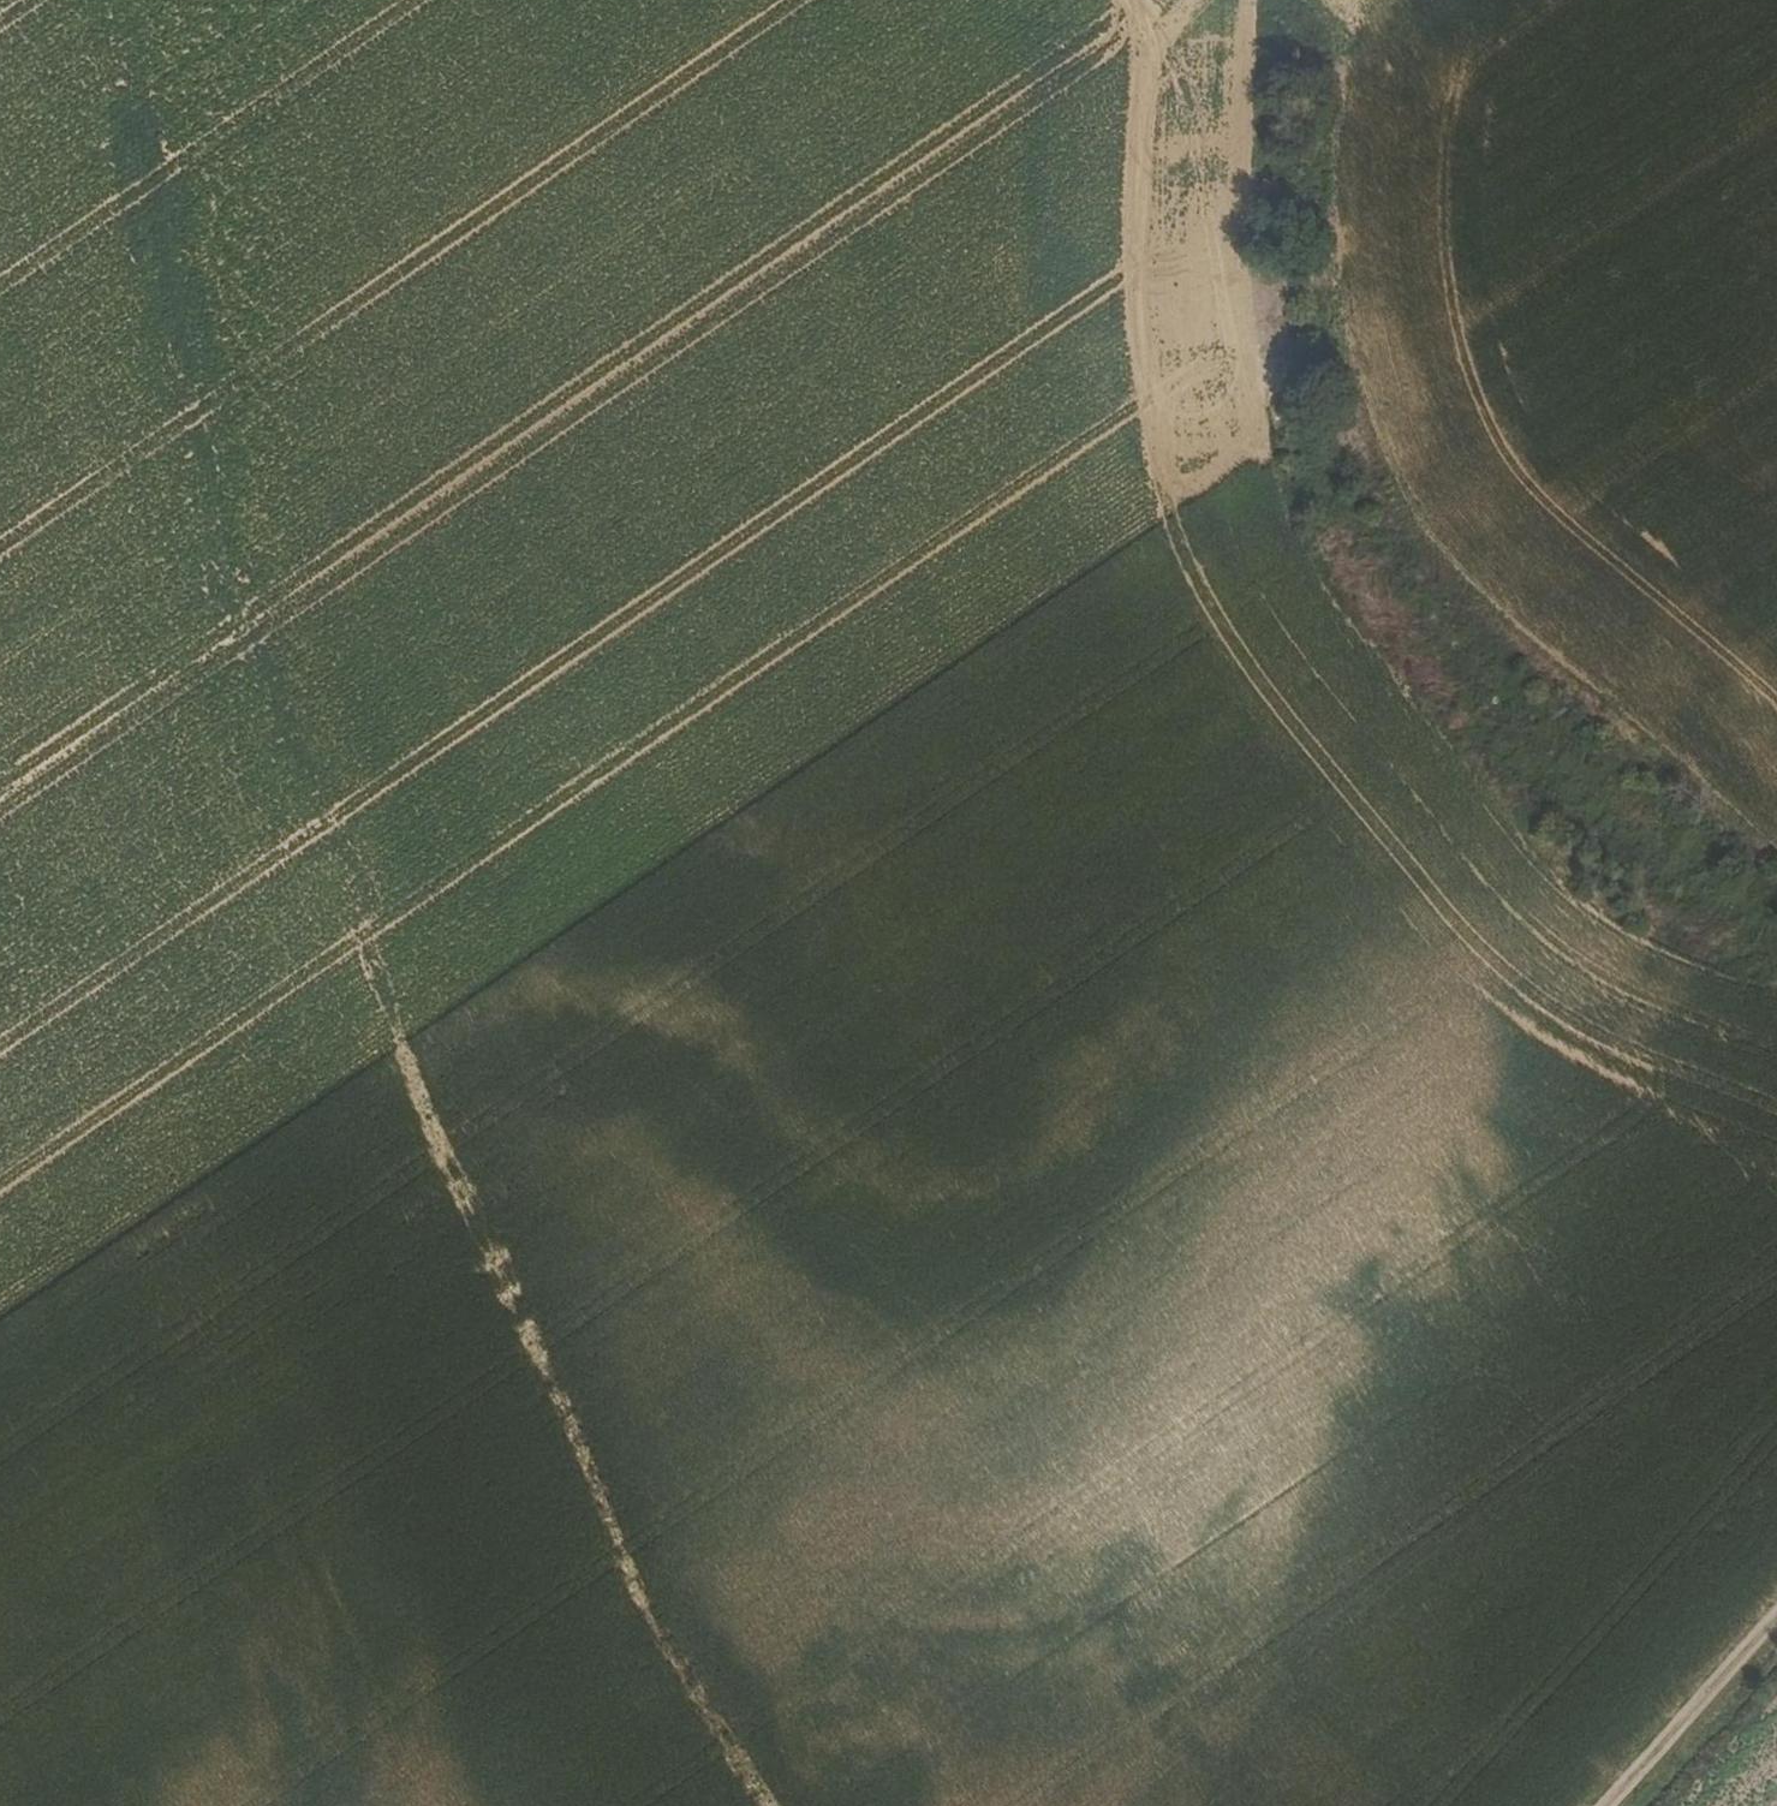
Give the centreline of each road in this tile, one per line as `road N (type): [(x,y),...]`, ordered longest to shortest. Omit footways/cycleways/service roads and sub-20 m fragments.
road 1 (track): [(1604,1805),(1776,1617)]

